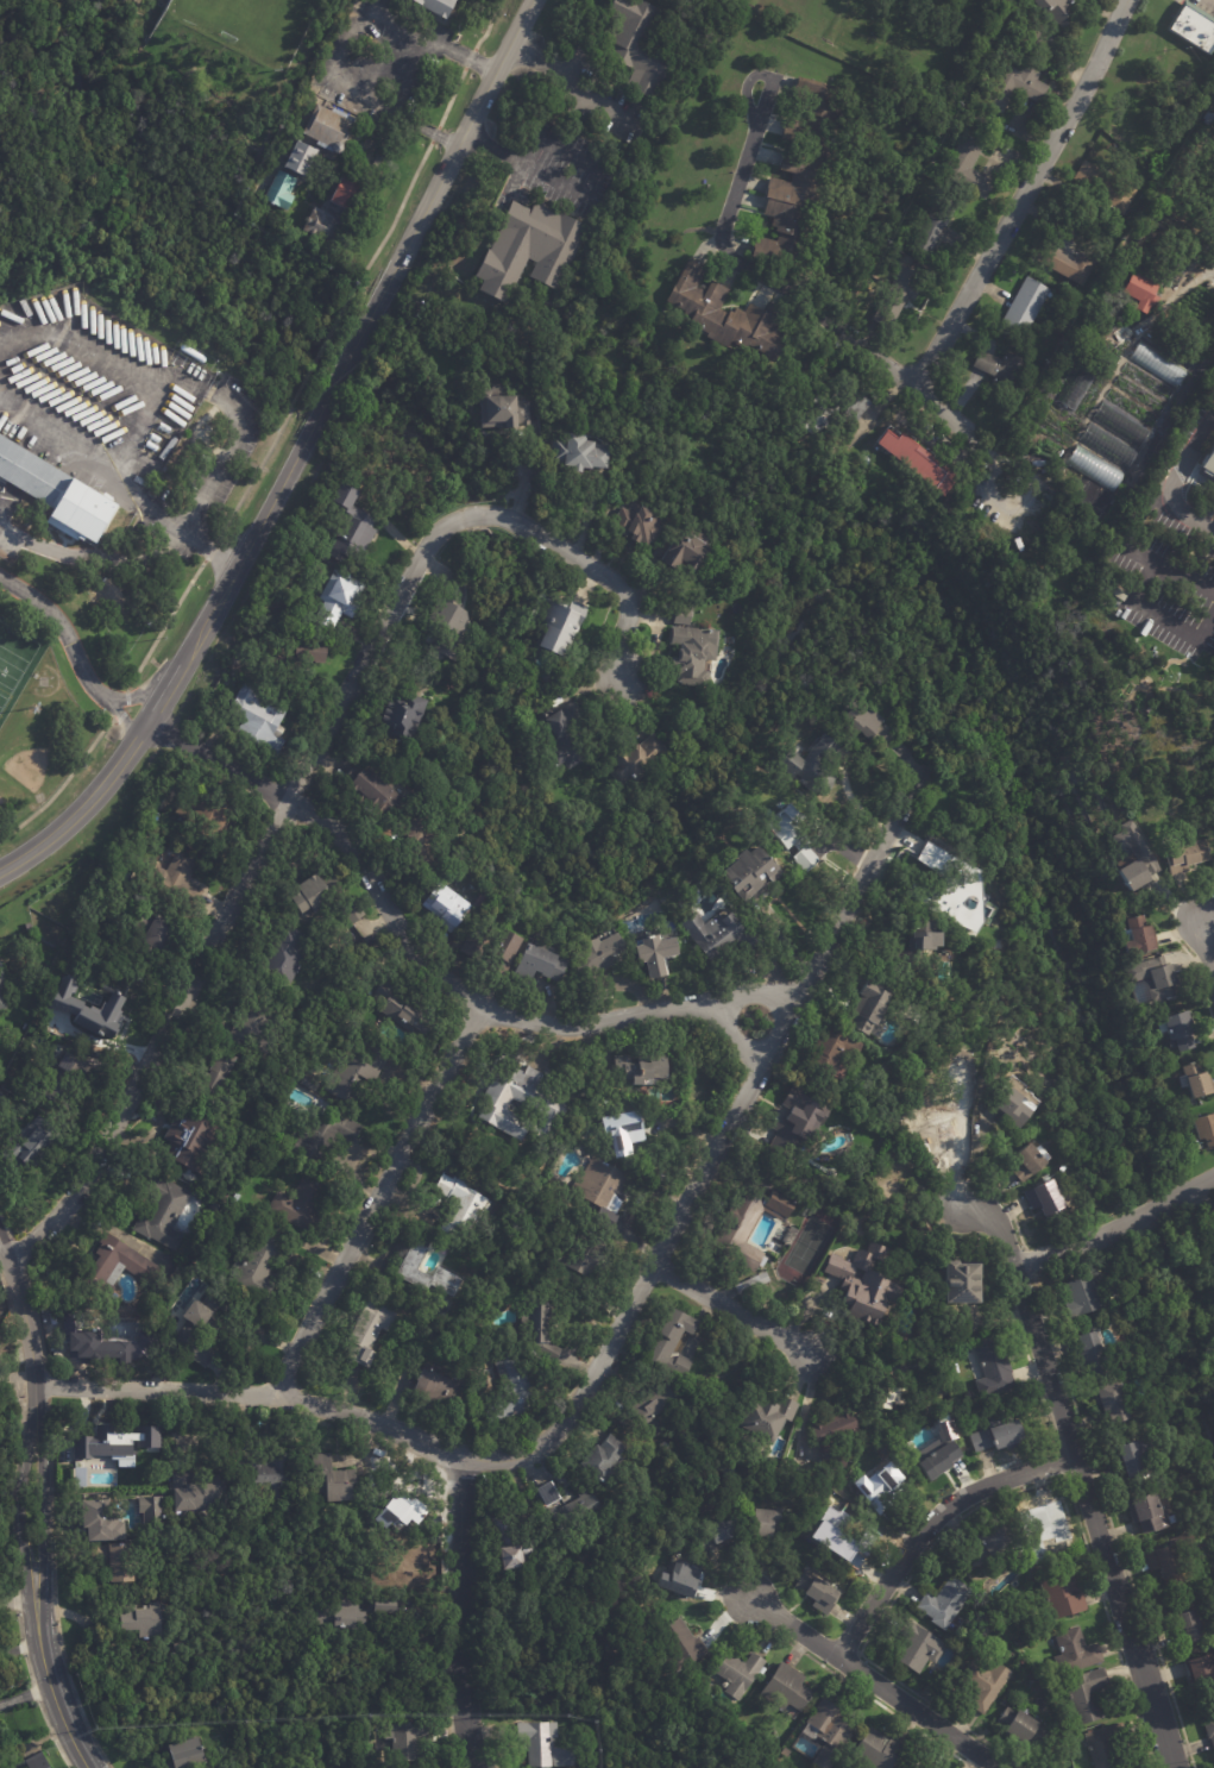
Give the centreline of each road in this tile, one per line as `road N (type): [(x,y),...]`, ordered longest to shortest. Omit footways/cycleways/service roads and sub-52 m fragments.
road 1 (residential): [(8,1265),(90,1178),(424,550),(447,526),(473,515)]
road 2 (residential): [(457,1459),(518,1456),(571,1419),(929,763)]
road 3 (residential): [(146,722),(329,821),(361,857),(428,968),(485,1008),(573,1023),(750,992),(797,996)]
road 4 (residential): [(961,1202),(1000,1228),(1015,1265),(1181,1767)]
road 5 (tertiary): [(312,426),(126,753),(59,828),(0,872)]
road 6 (residential): [(1128,0),(1059,143),(914,385)]
road 7 (residential): [(271,1393),(485,1008)]
road 8 (residential): [(457,1459),(384,1424),(271,1393),(34,1384)]
road 9 (tertiary): [(531,0),(371,302)]
road 10 (residential): [(1074,1448),(943,1509),(843,1649)]
road 11 (residential): [(1002,1767),(843,1649),(759,1600)]
road 12 (residential): [(473,515),(527,527),(622,587),(628,621),(621,679)]
road 13 (residential): [(457,1459),(464,1657)]
road 14 (tertiary): [(36,1424),(30,1343),(0,1242)]
road 15 (tertiary): [(92,1767),(48,1670),(37,1594)]
road 16 (residential): [(811,1354),(654,1266)]
road 17 (tertiary): [(36,1424),(23,1510),(37,1594)]
road 18 (tertiary): [(37,1594),(46,1563),(36,1424)]
road 19 (residential): [(992,450),(876,355)]
road 20 (tertiary): [(371,302),(312,426)]

